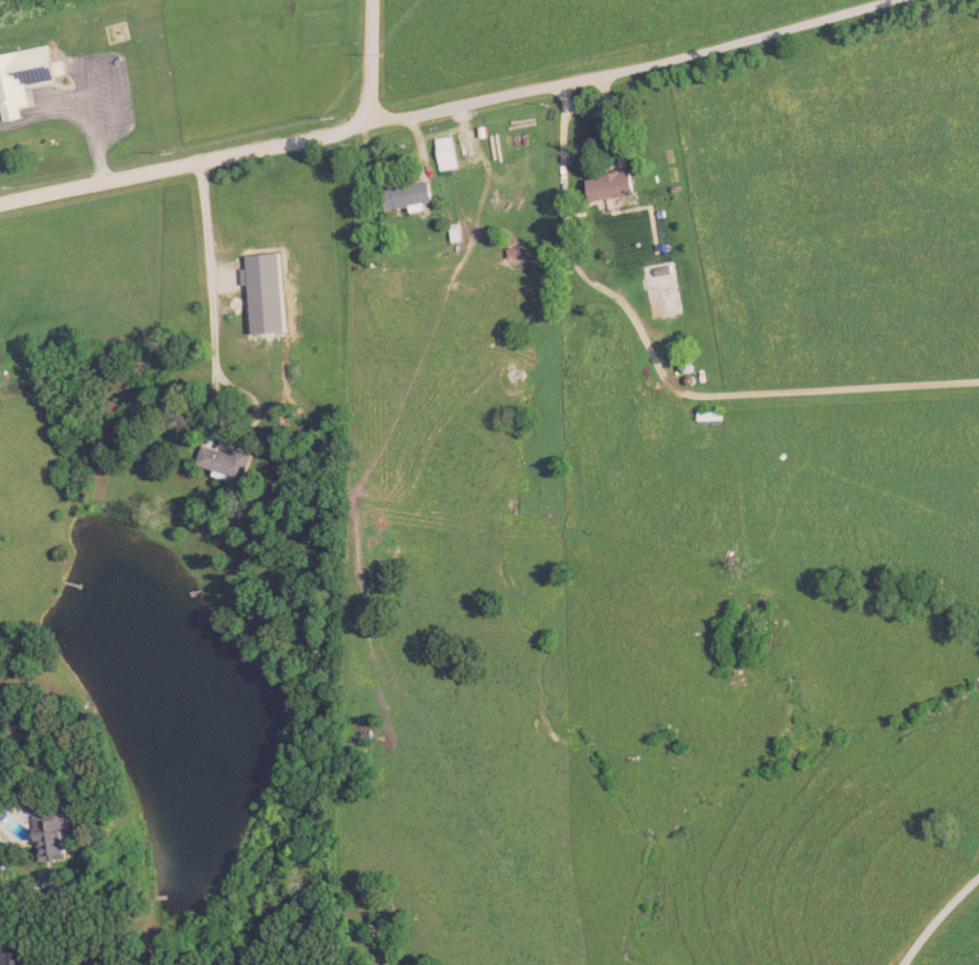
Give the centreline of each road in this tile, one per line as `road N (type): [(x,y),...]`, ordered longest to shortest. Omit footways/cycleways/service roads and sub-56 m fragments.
road 1 (residential): [(0,202),(561,86),(884,0)]

